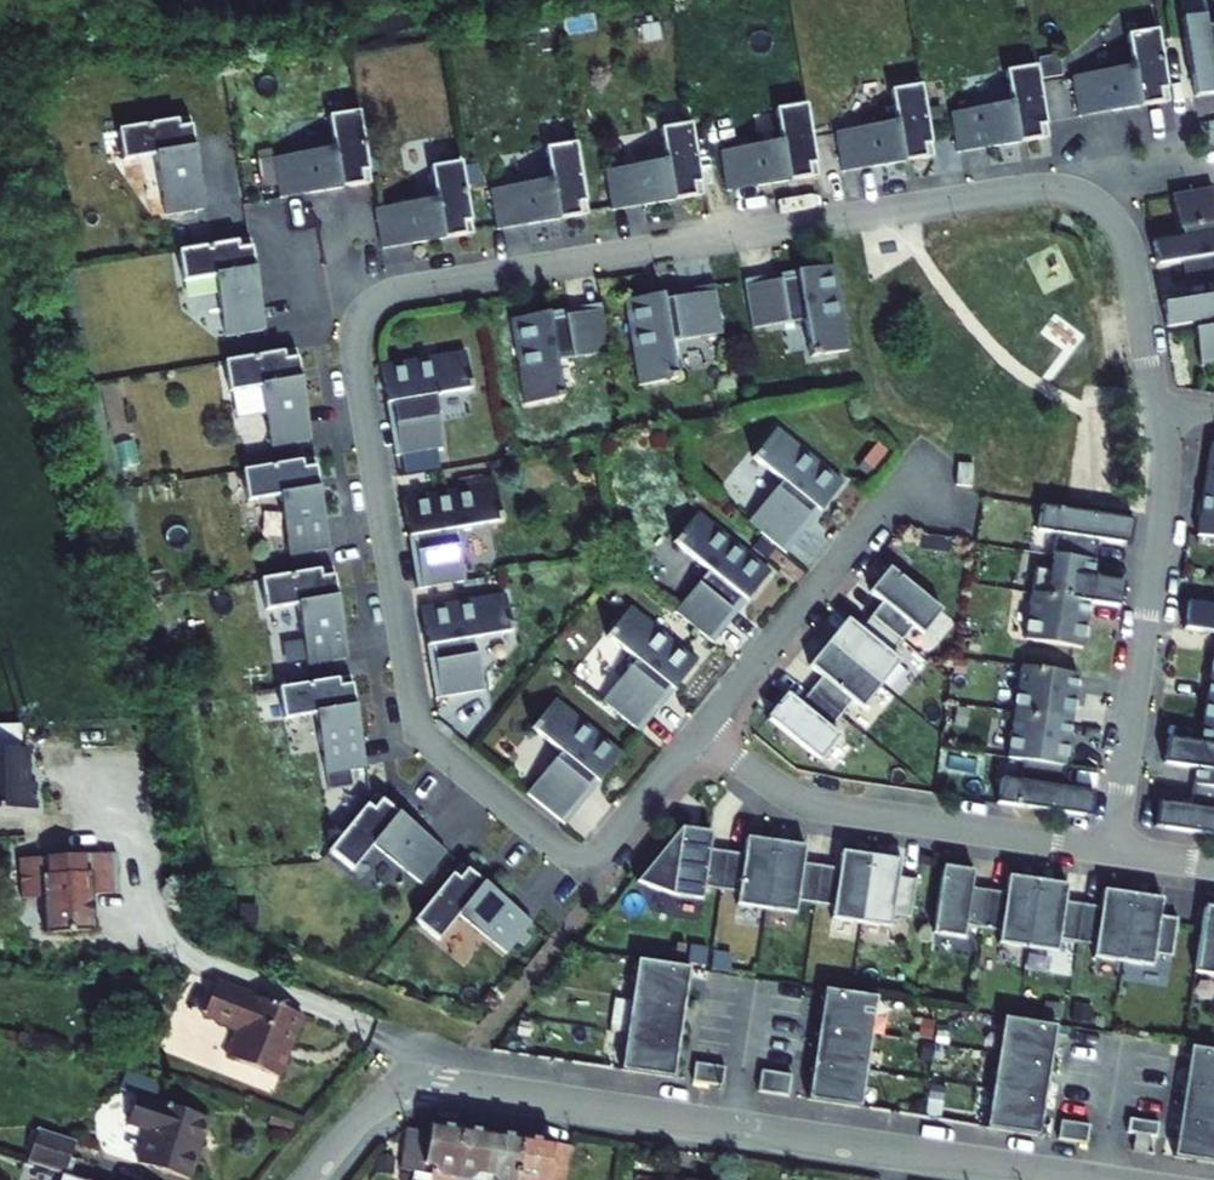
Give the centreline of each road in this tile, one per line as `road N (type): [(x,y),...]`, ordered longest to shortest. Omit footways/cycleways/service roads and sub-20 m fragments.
road 1 (residential): [(589,870),(430,741),(417,719),(356,353),(361,317),(379,298),(1055,187),(1098,200),(1121,227),(1155,409)]
road 2 (residential): [(1087,1179),(441,1085),(379,1102),(308,1179)]
road 3 (residential): [(1155,409),(1162,495),(1112,848)]
road 4 (residential): [(701,727),(777,789),(813,804),(1112,848)]
road 5 (residential): [(701,727),(912,473)]
road 6 (residential): [(589,870),(701,727)]

